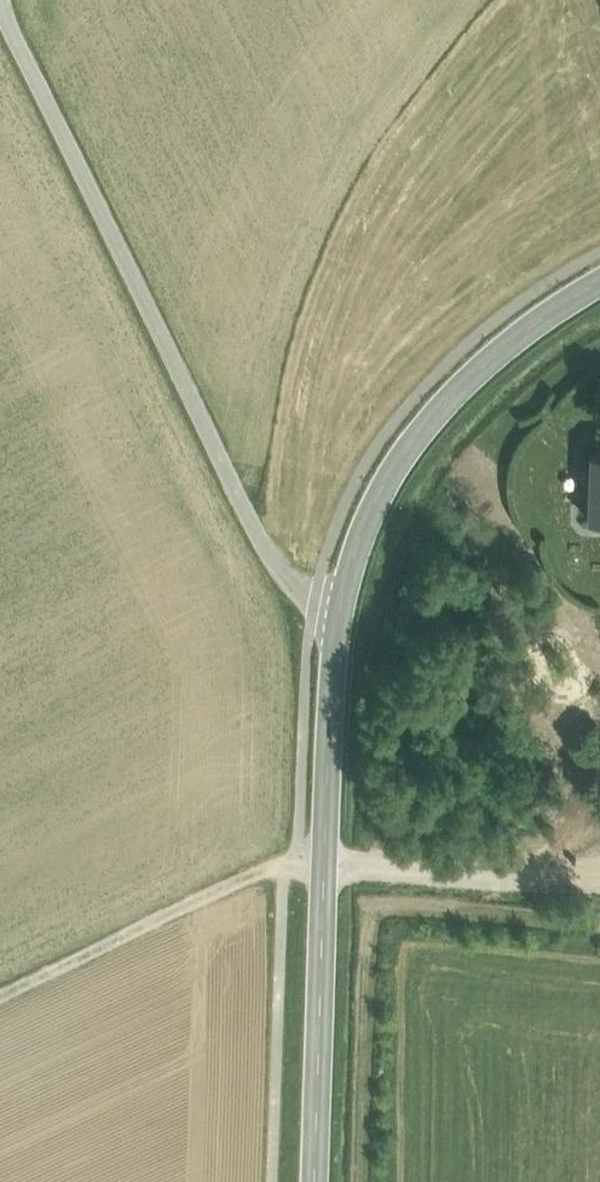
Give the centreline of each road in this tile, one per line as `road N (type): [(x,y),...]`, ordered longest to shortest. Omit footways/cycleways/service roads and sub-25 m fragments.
road 1 (secondary): [(599,283),(495,357),(439,410),(377,499),(355,557),(342,616),(314,1181)]
road 2 (track): [(342,616),(314,600),(262,542),(0,7)]
road 3 (track): [(0,991),(297,858),(327,861)]

